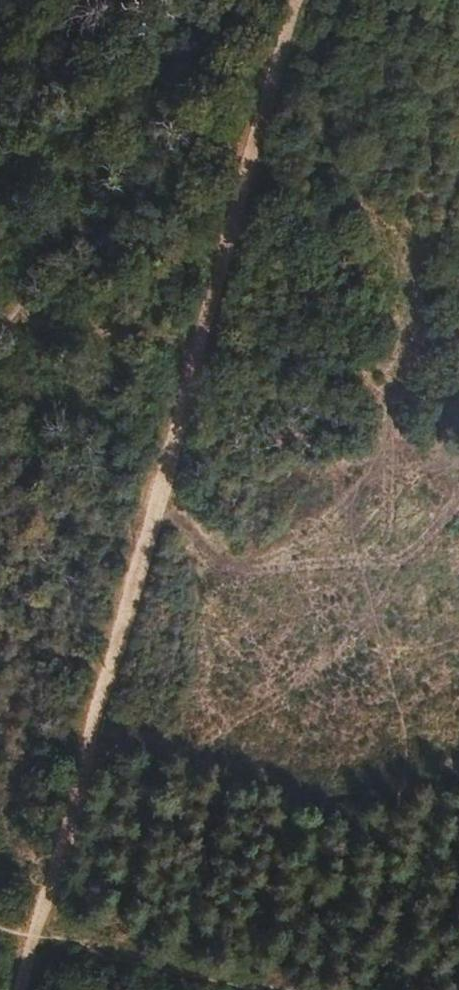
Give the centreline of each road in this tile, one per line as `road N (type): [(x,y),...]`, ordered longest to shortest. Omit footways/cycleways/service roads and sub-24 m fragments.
road 1 (track): [(241,989),(33,933)]
road 2 (track): [(0,323),(202,334)]

